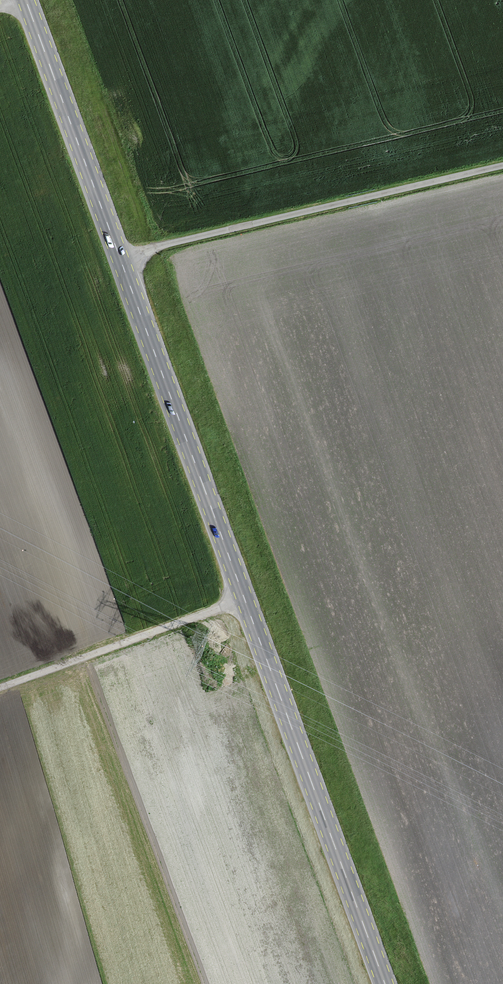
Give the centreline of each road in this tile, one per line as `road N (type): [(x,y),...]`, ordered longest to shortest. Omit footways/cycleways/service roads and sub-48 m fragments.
road 1 (primary): [(385,983),(26,0)]
road 2 (track): [(502,166),(119,257)]
road 3 (track): [(245,599),(0,688)]

